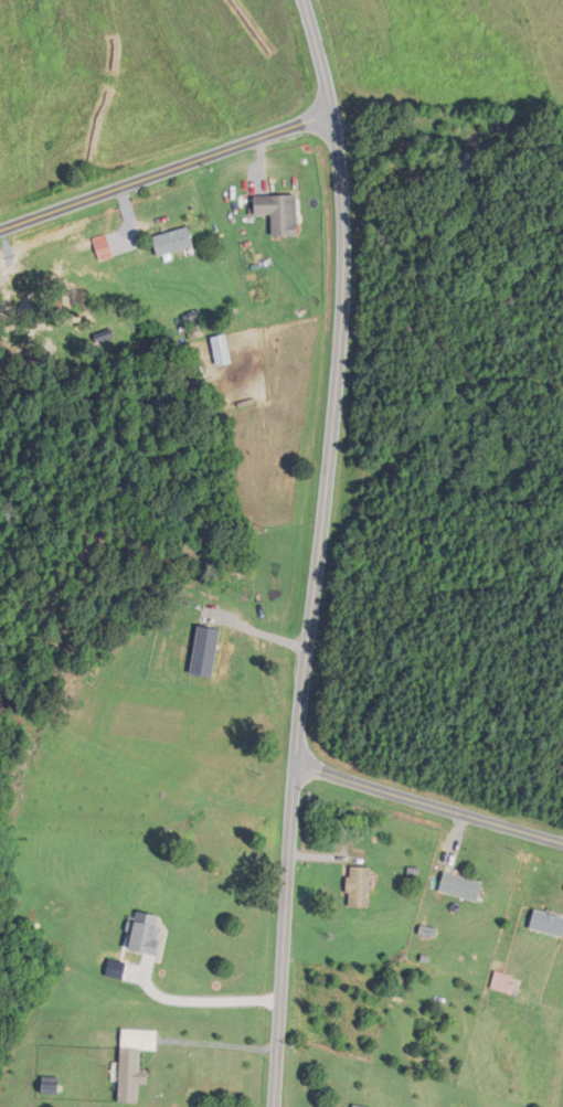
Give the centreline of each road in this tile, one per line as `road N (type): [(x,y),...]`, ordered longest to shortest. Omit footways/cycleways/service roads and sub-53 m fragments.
road 1 (residential): [(274,1106),(294,758),(336,453),(346,279),(328,79),(307,0)]
road 2 (tertiary): [(0,222),(331,104)]
road 3 (residential): [(562,835),(294,758)]

